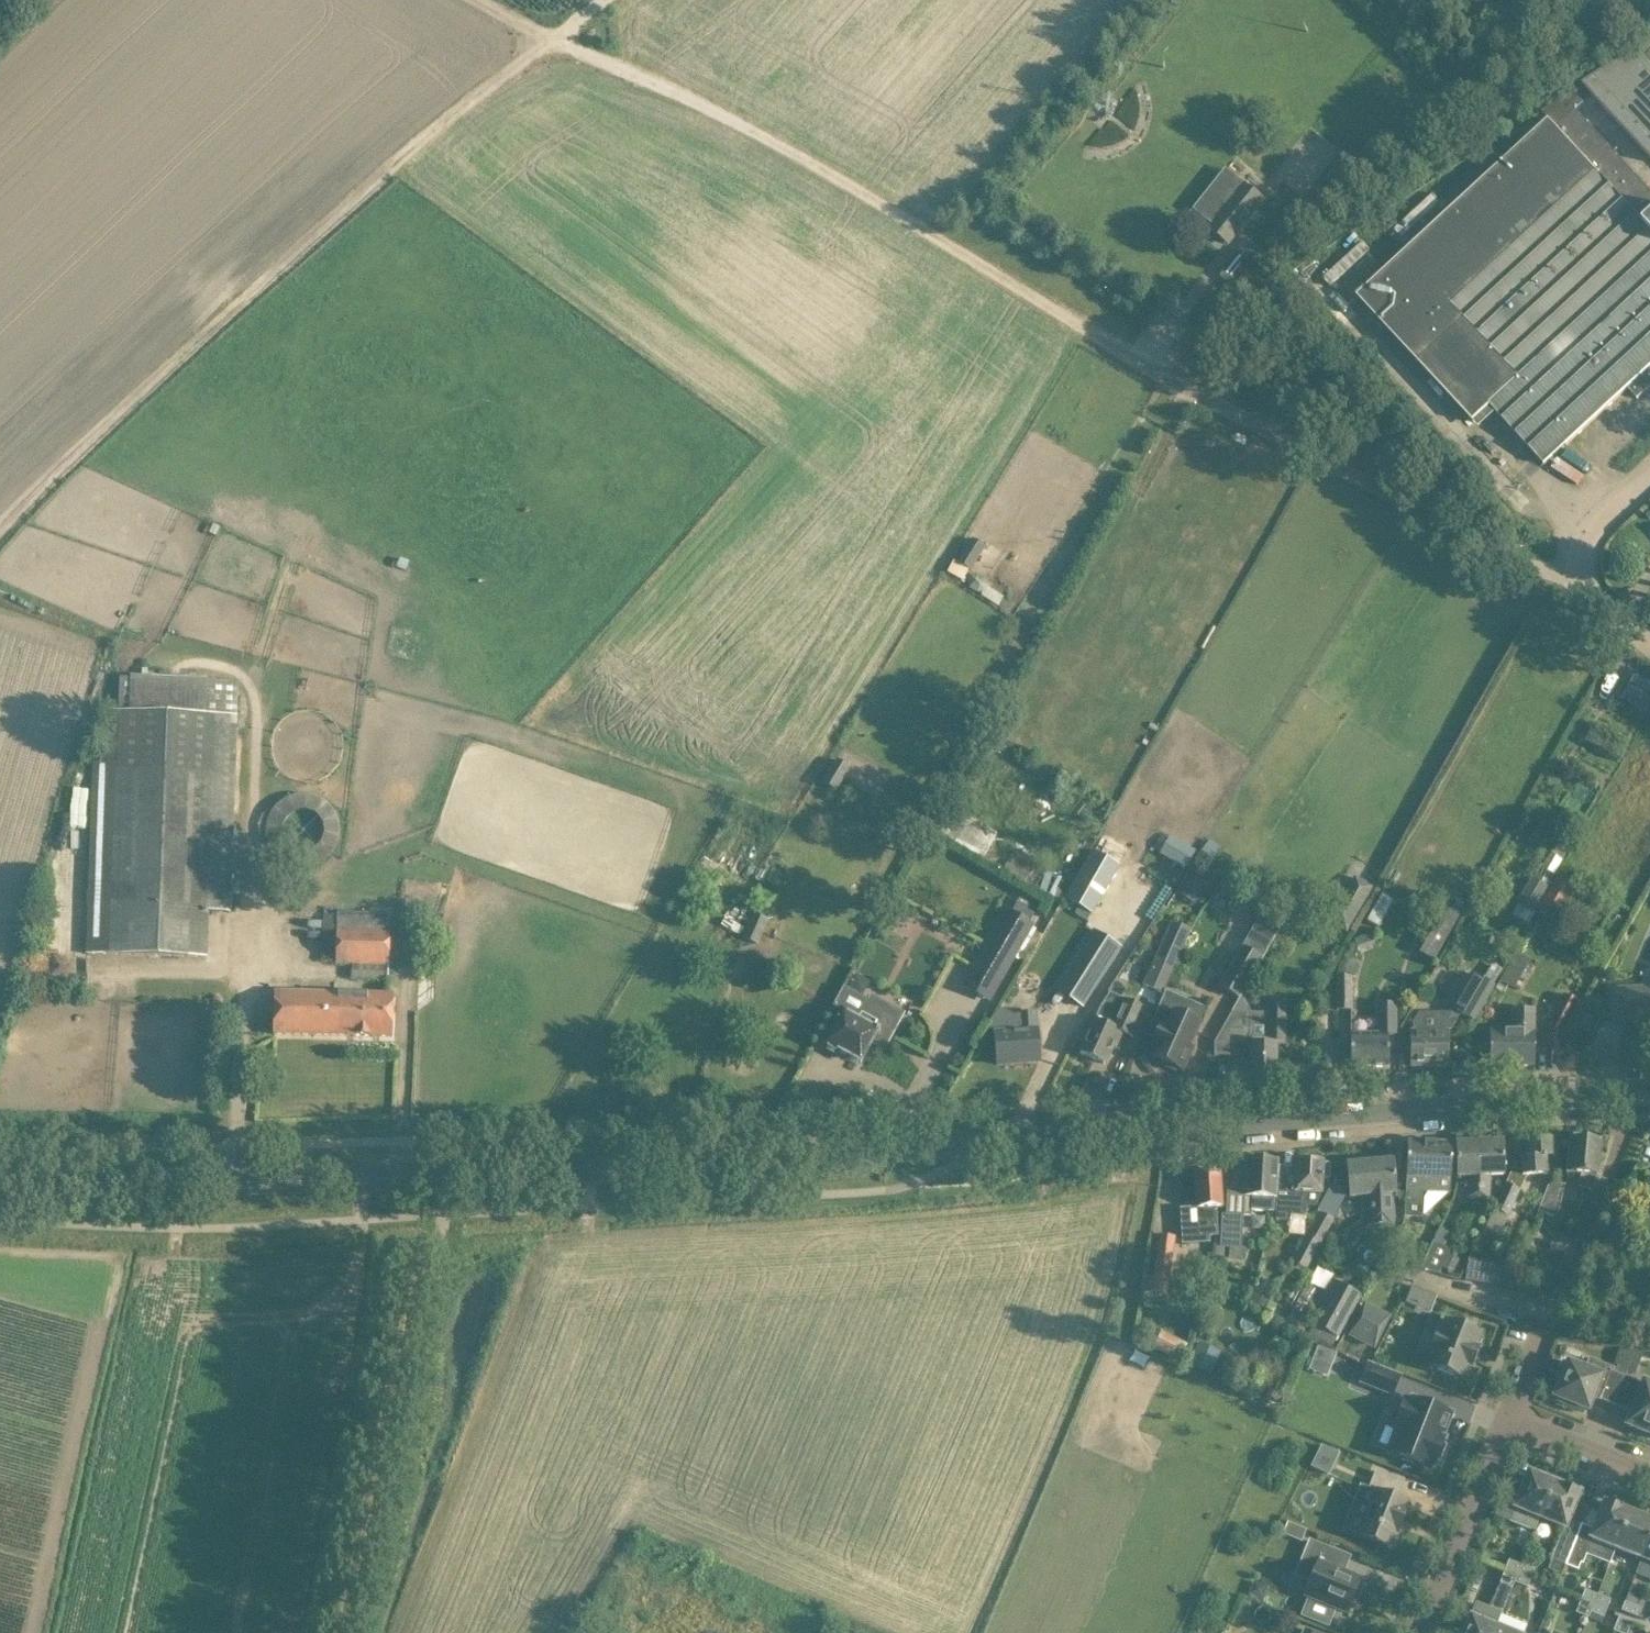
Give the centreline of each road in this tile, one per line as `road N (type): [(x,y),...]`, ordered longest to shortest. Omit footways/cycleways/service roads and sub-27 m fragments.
road 1 (tertiary): [(1623,1092),(779,1160),(281,1181),(0,1178)]
road 2 (track): [(1580,579),(1484,553),(1097,347),(833,184),(471,0)]
road 3 (track): [(0,533),(82,445),(296,247),(605,0)]
road 4 (track): [(397,1222),(329,1632)]
road 5 (residential): [(1514,1418),(1620,1143),(1623,1092)]
road 6 (residential): [(1427,1632),(1514,1418)]
road 7 (unclassified): [(1649,641),(1592,598),(1577,553),(1584,537),(1649,475)]
road 8 (residential): [(1649,1474),(1514,1418)]

